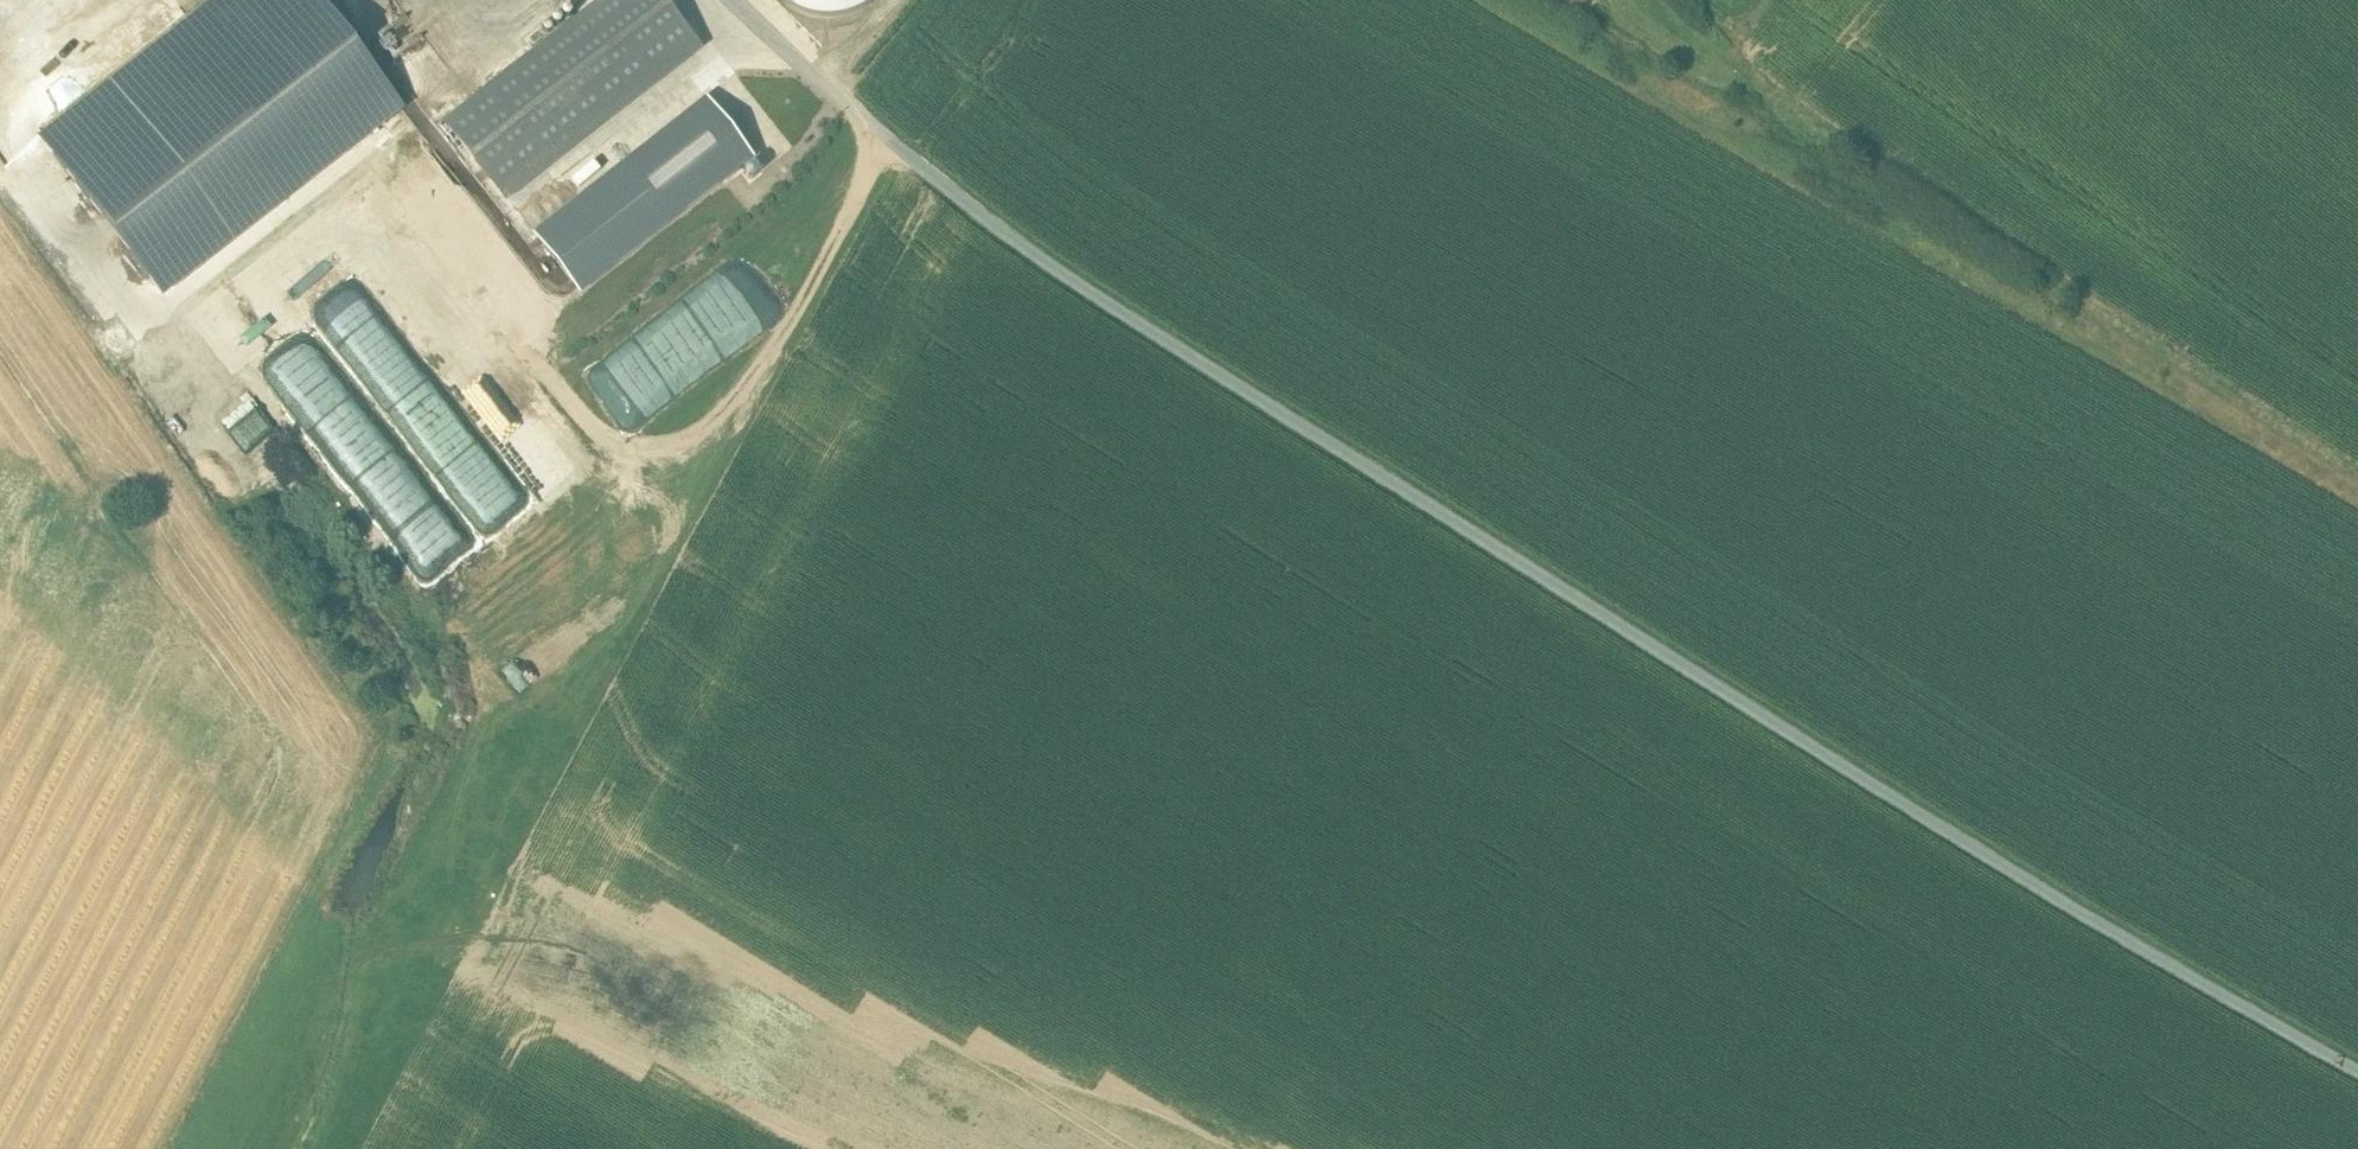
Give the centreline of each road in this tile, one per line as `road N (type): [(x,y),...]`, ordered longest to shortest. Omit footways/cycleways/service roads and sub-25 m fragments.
road 1 (track): [(2357,1065),(1813,743),(1027,244),(739,0)]
road 2 (track): [(550,0),(178,309),(183,341),(241,402),(542,189),(751,11)]

